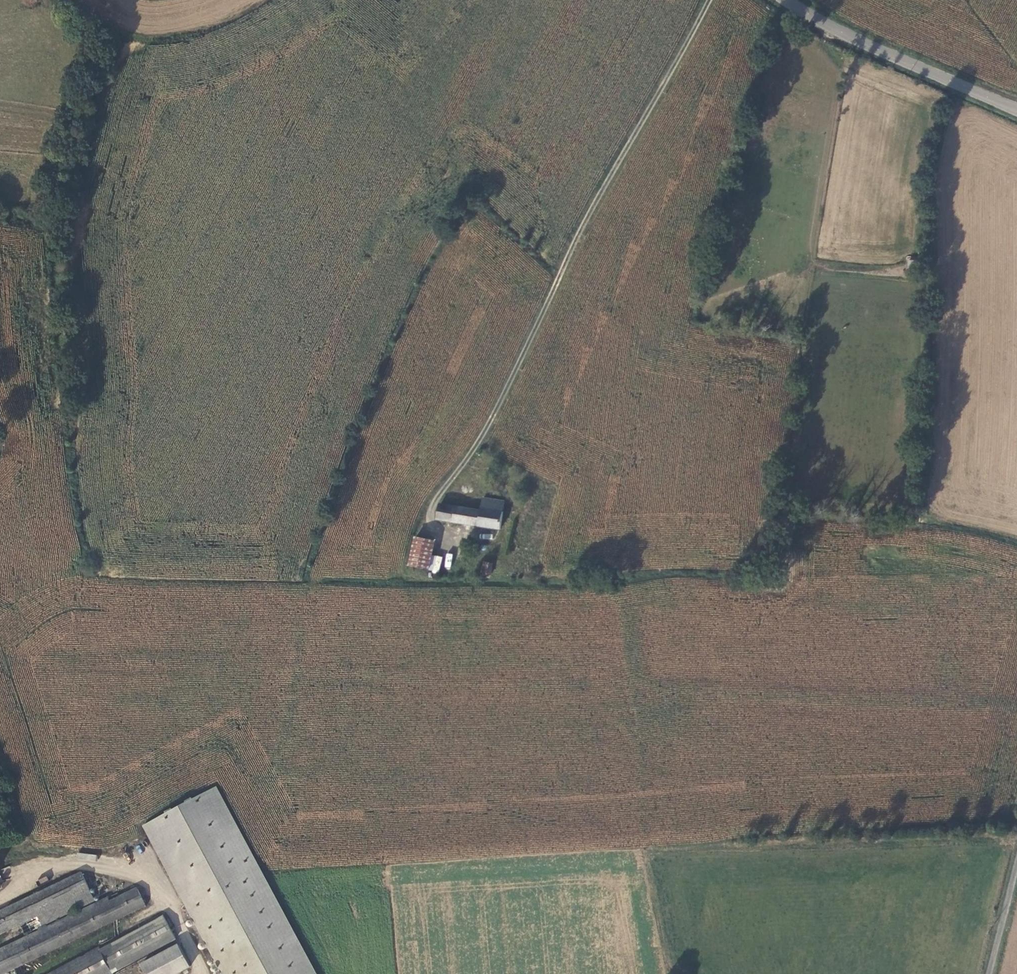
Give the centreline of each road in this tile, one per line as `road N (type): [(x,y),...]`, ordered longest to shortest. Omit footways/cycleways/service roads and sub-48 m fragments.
road 1 (unclassified): [(708,0),(570,249),(475,446),(431,508)]
road 2 (tertiary): [(785,0),(1016,111)]

